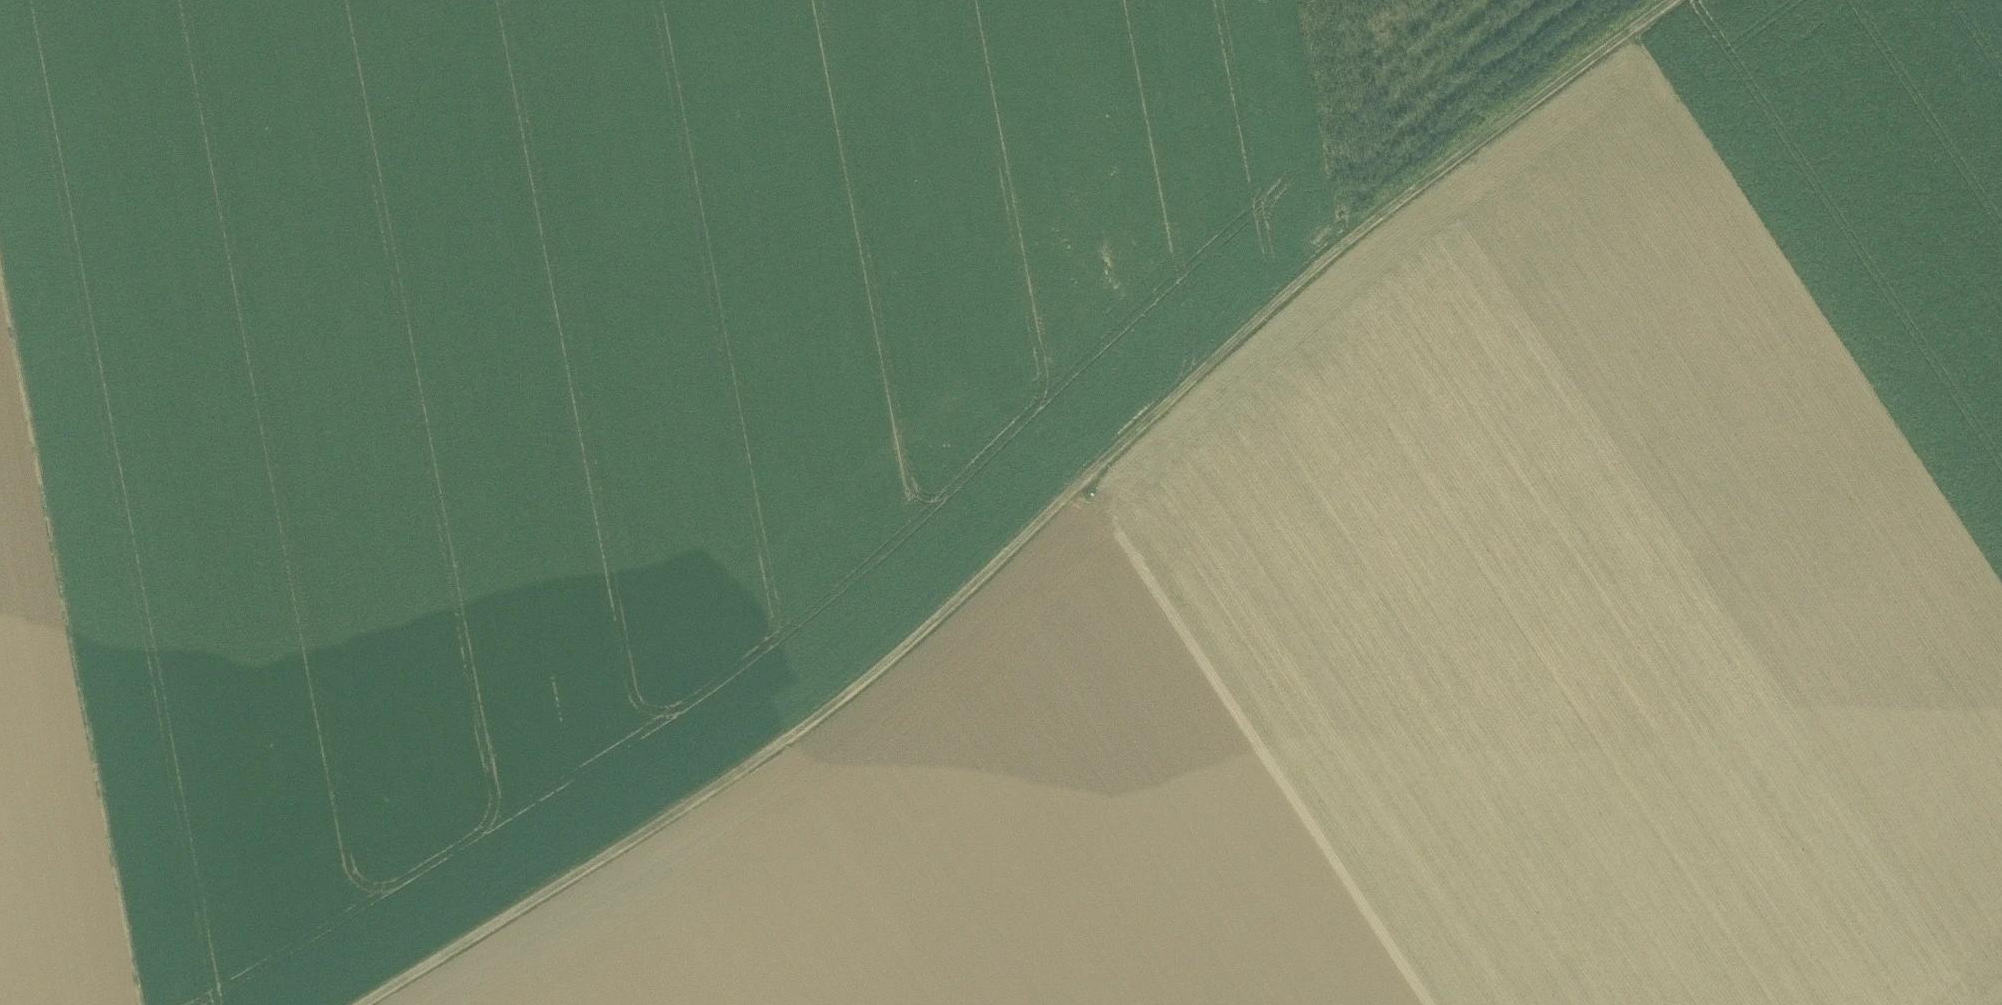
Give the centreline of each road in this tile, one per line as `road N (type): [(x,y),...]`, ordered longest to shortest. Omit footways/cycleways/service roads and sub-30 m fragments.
road 1 (track): [(1675,0),(1317,265),(948,609),(816,719),(689,807),(365,1004)]

